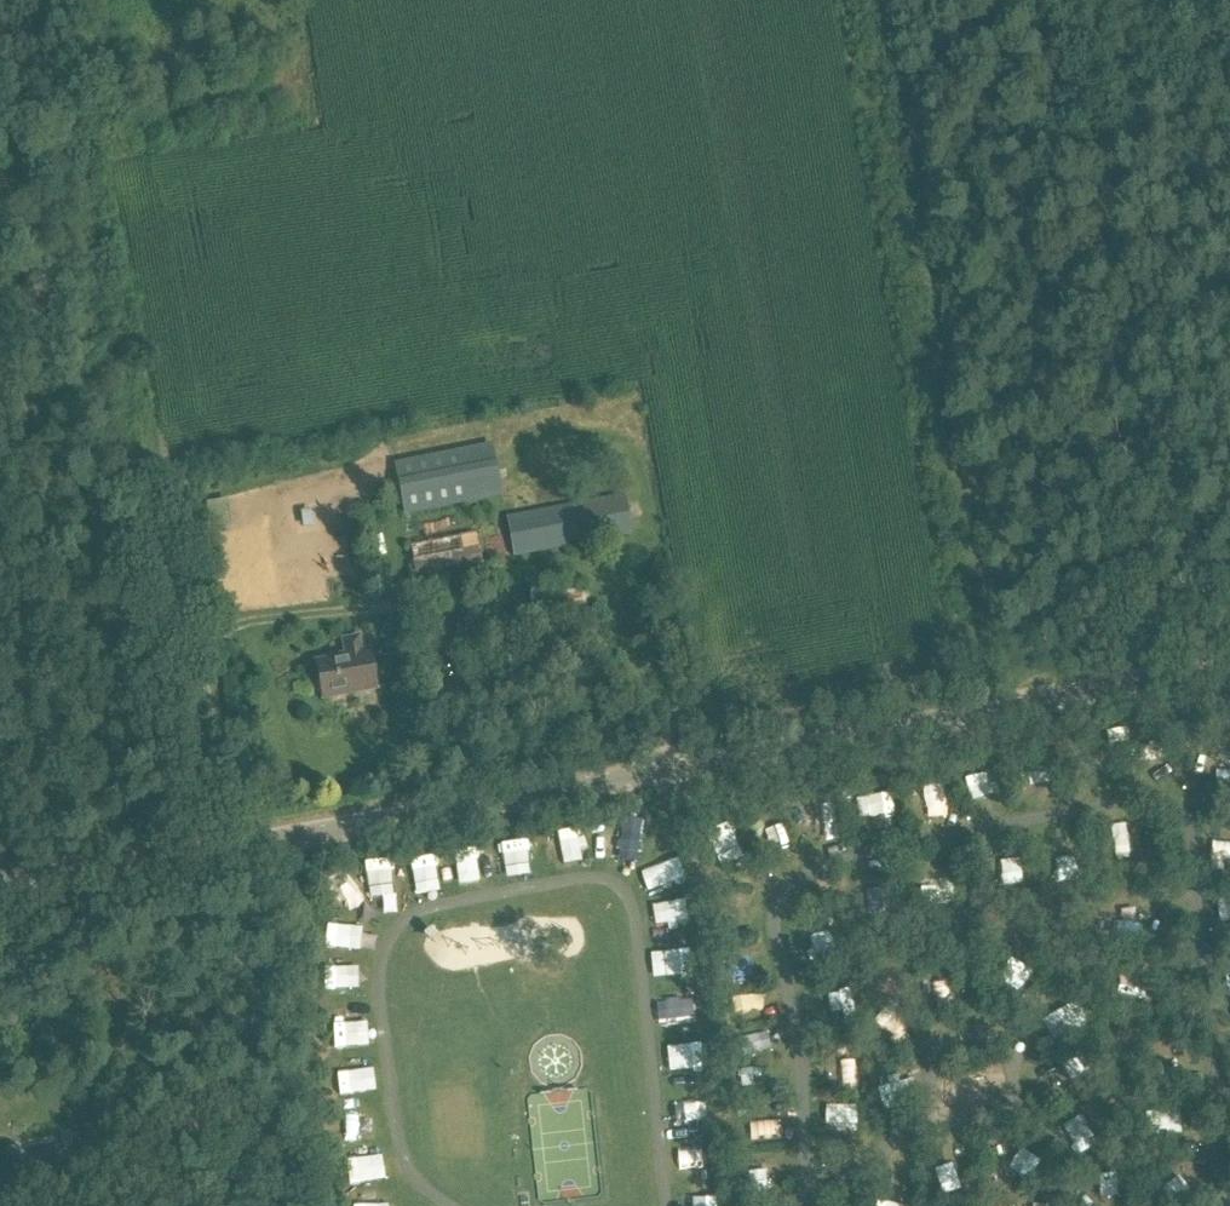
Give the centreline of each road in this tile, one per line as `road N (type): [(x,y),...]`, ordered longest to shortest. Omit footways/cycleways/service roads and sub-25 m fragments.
road 1 (unclassified): [(0,890),(1229,667)]

